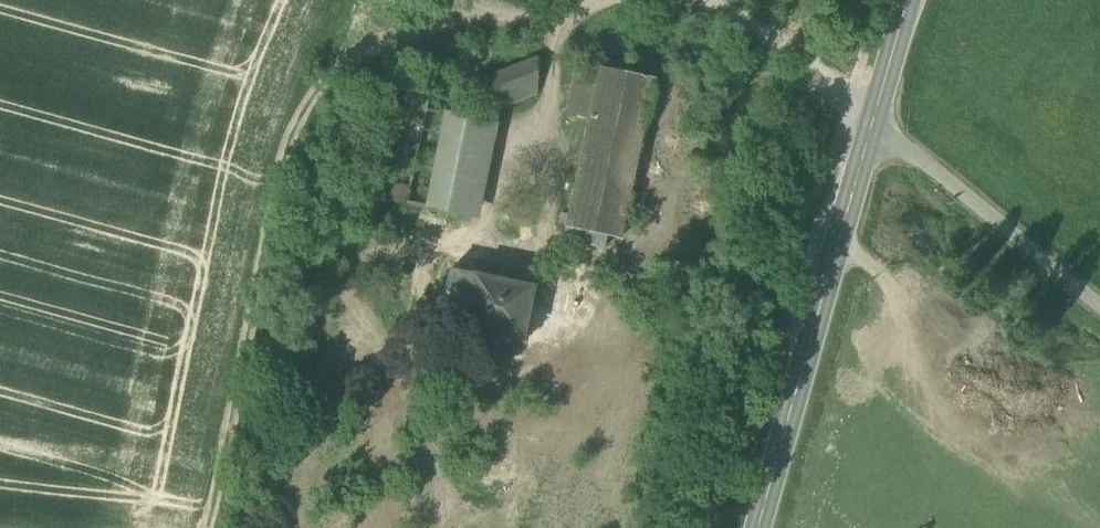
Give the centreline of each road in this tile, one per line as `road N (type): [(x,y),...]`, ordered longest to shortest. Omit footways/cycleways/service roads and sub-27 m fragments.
road 1 (track): [(206,527),(216,511),(299,125),(358,62),(429,37),(513,29),(456,0)]
road 2 (secondary): [(759,527),(875,116)]
road 3 (residential): [(1099,307),(875,116)]
road 4 (residential): [(875,116),(754,25),(679,0)]
road 5 (secondary): [(875,116),(907,0)]

